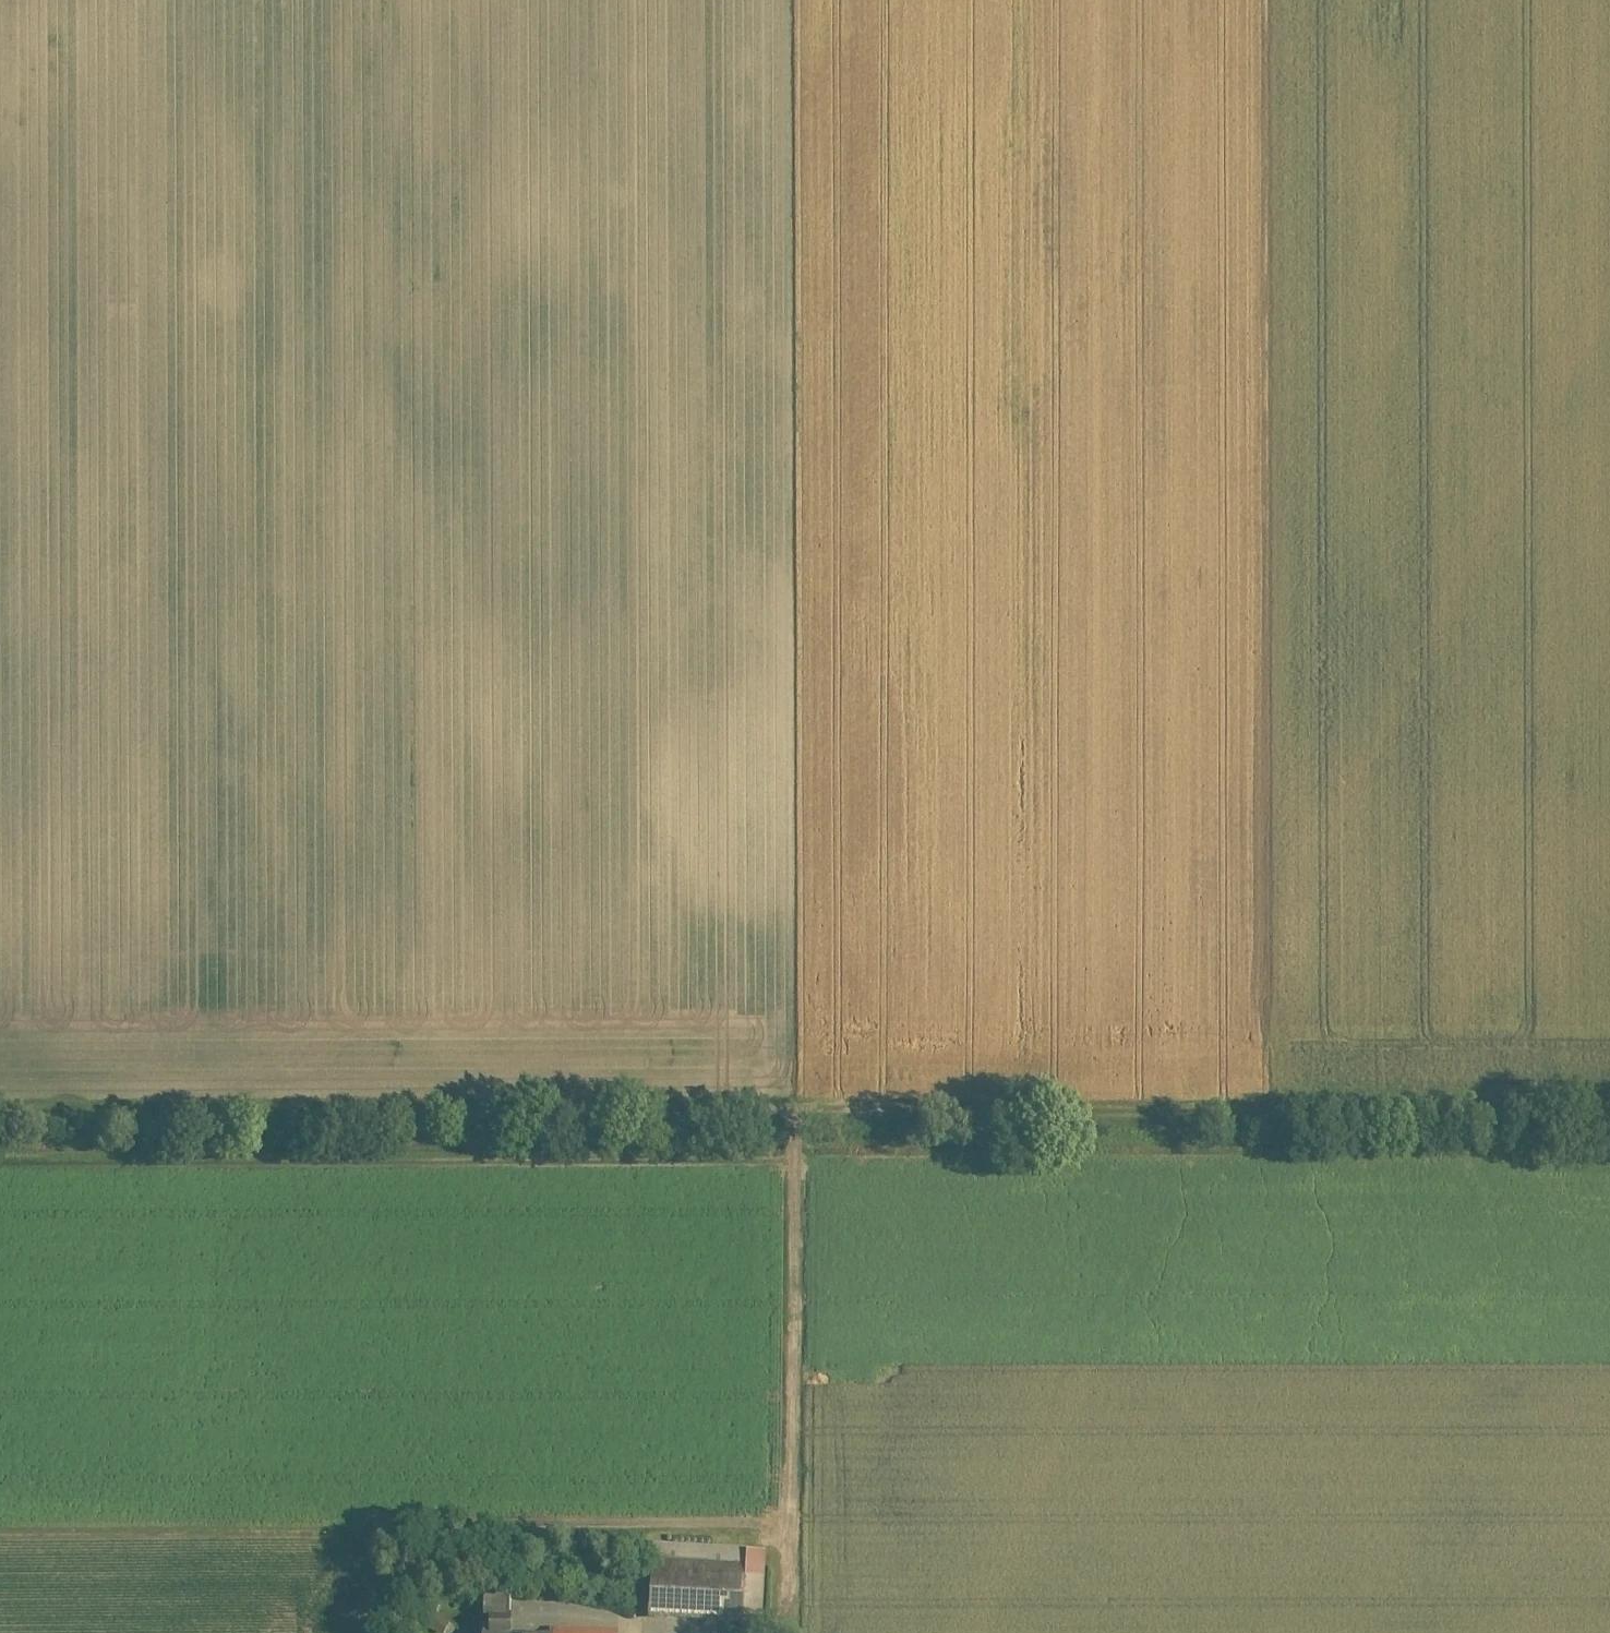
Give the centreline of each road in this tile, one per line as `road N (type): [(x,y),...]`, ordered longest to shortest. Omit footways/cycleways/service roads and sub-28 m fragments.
road 1 (track): [(1609,1123),(0,1128)]
road 2 (unclassified): [(772,1632),(777,1126)]

